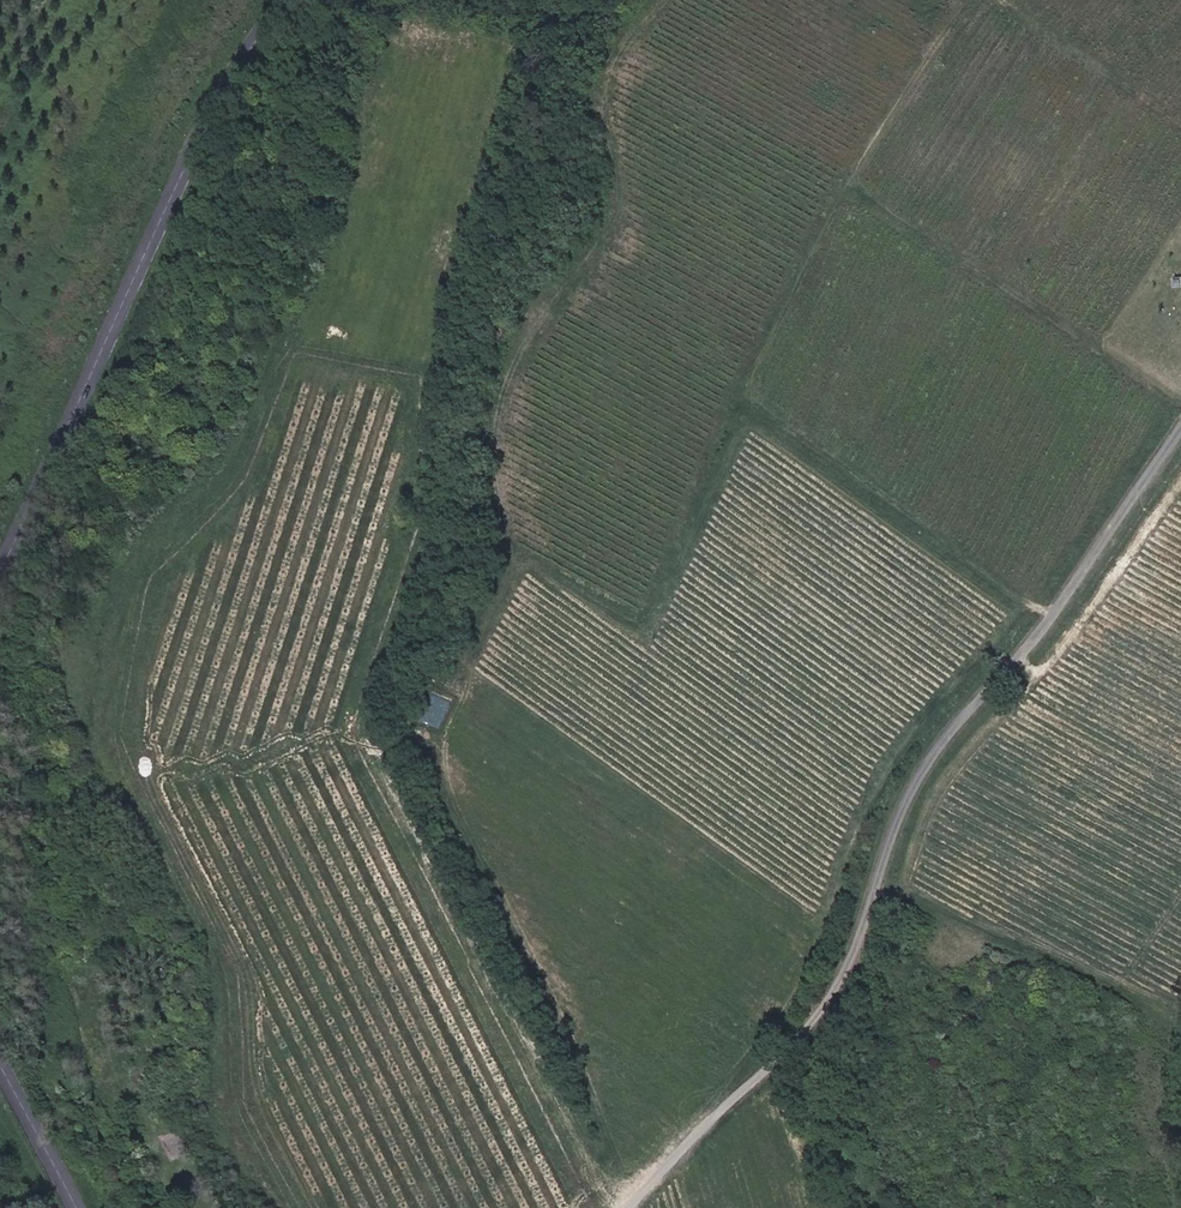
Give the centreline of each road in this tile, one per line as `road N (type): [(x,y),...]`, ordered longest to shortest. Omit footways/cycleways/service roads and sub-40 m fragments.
road 1 (unclassified): [(630,1207),(785,1054),(835,991),(909,798),(938,751),(1065,600),(1180,431)]
road 2 (secondary): [(0,560),(249,45),(284,0)]
road 3 (secondary): [(80,1207),(0,1056)]

